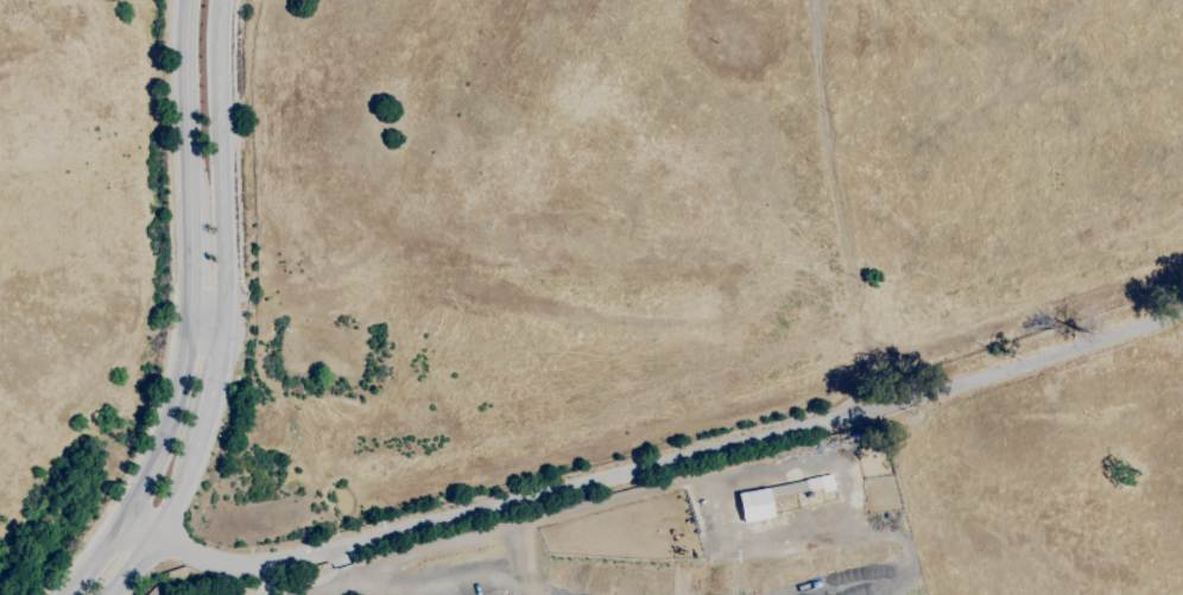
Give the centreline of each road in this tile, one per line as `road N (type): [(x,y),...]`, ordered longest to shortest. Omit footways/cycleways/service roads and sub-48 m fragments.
road 1 (residential): [(132,515),(156,538),(246,566),(884,407)]
road 2 (secondary): [(223,319),(220,0)]
road 3 (residential): [(884,407),(1182,311)]
road 4 (secondary): [(191,321),(169,431),(132,515),(68,594)]
road 5 (secondary): [(189,0),(190,210)]
road 6 (secondary): [(105,594),(156,538),(197,447)]
road 7 (secondary): [(197,447),(223,319)]

